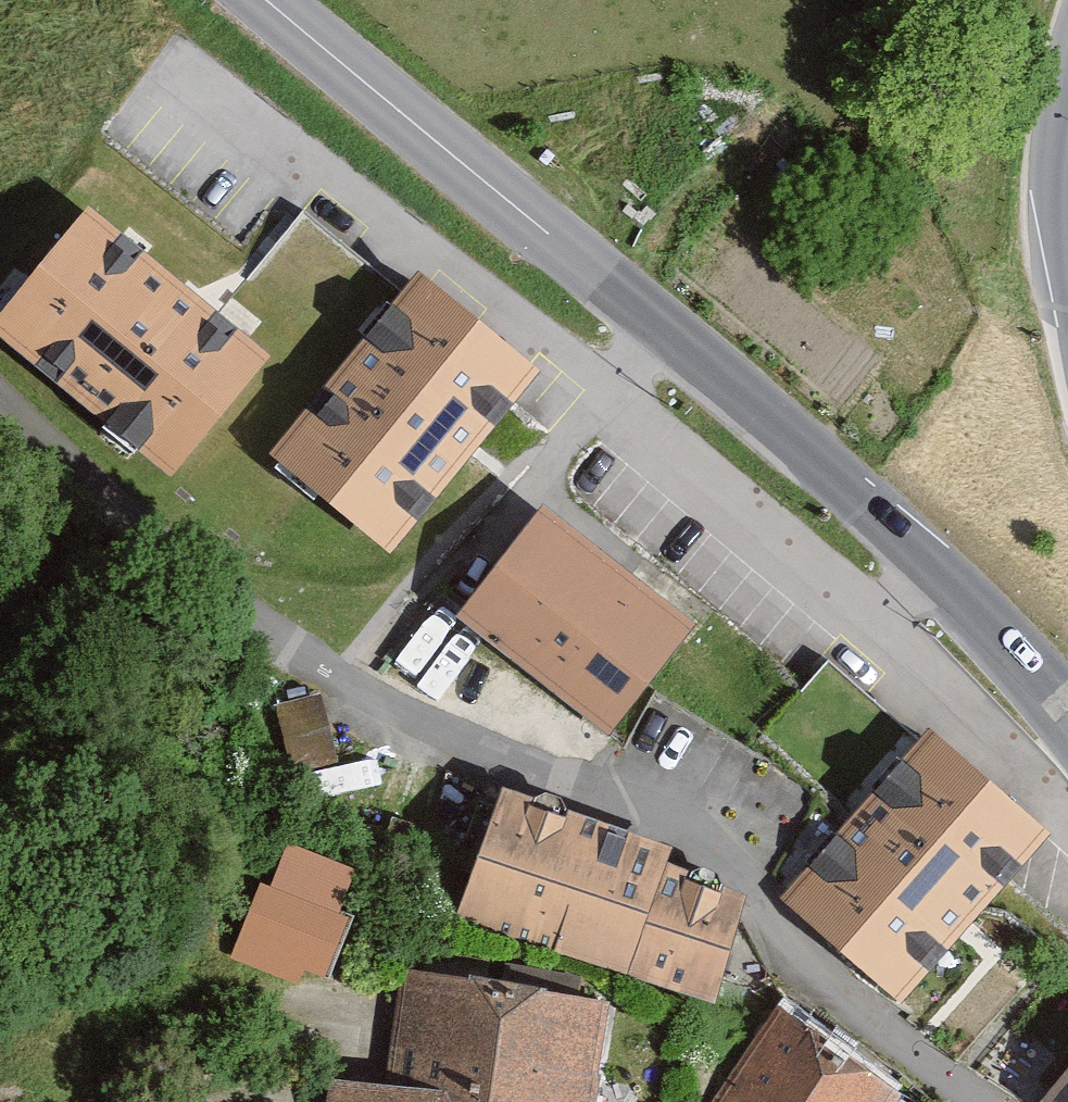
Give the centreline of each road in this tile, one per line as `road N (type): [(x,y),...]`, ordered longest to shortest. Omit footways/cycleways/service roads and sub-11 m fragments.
road 1 (residential): [(982,1101),(764,905),(595,790),(350,667),(84,463),(0,379)]
road 2 (tertiary): [(1067,697),(1017,642),(265,0)]
road 3 (tertiary): [(1067,83),(1057,182),(1067,306)]

